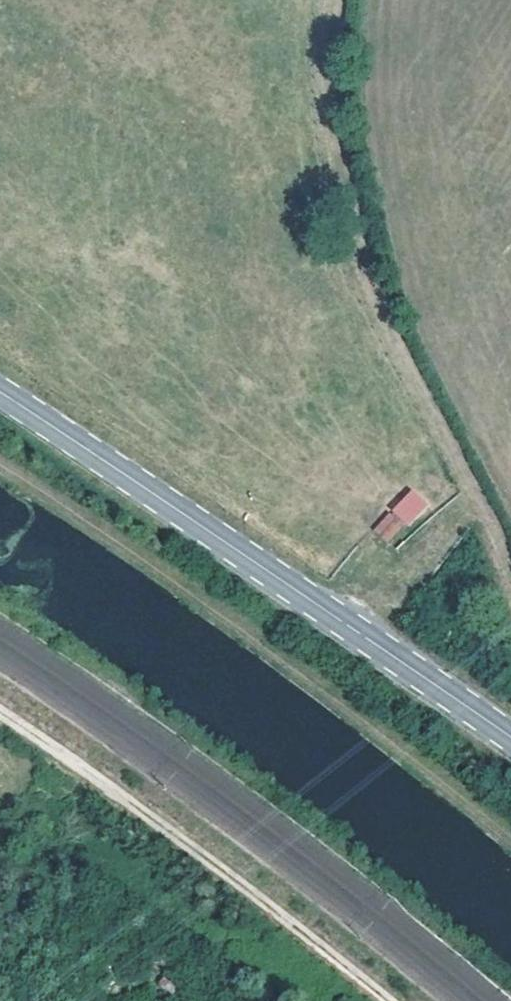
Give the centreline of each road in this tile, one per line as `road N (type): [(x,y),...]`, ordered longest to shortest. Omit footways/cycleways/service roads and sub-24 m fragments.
road 1 (secondary): [(510,742),(0,392)]
road 2 (track): [(510,579),(363,251),(339,111),(345,0)]
road 3 (track): [(386,1000),(0,709)]
road 4 (track): [(475,497),(354,629)]

